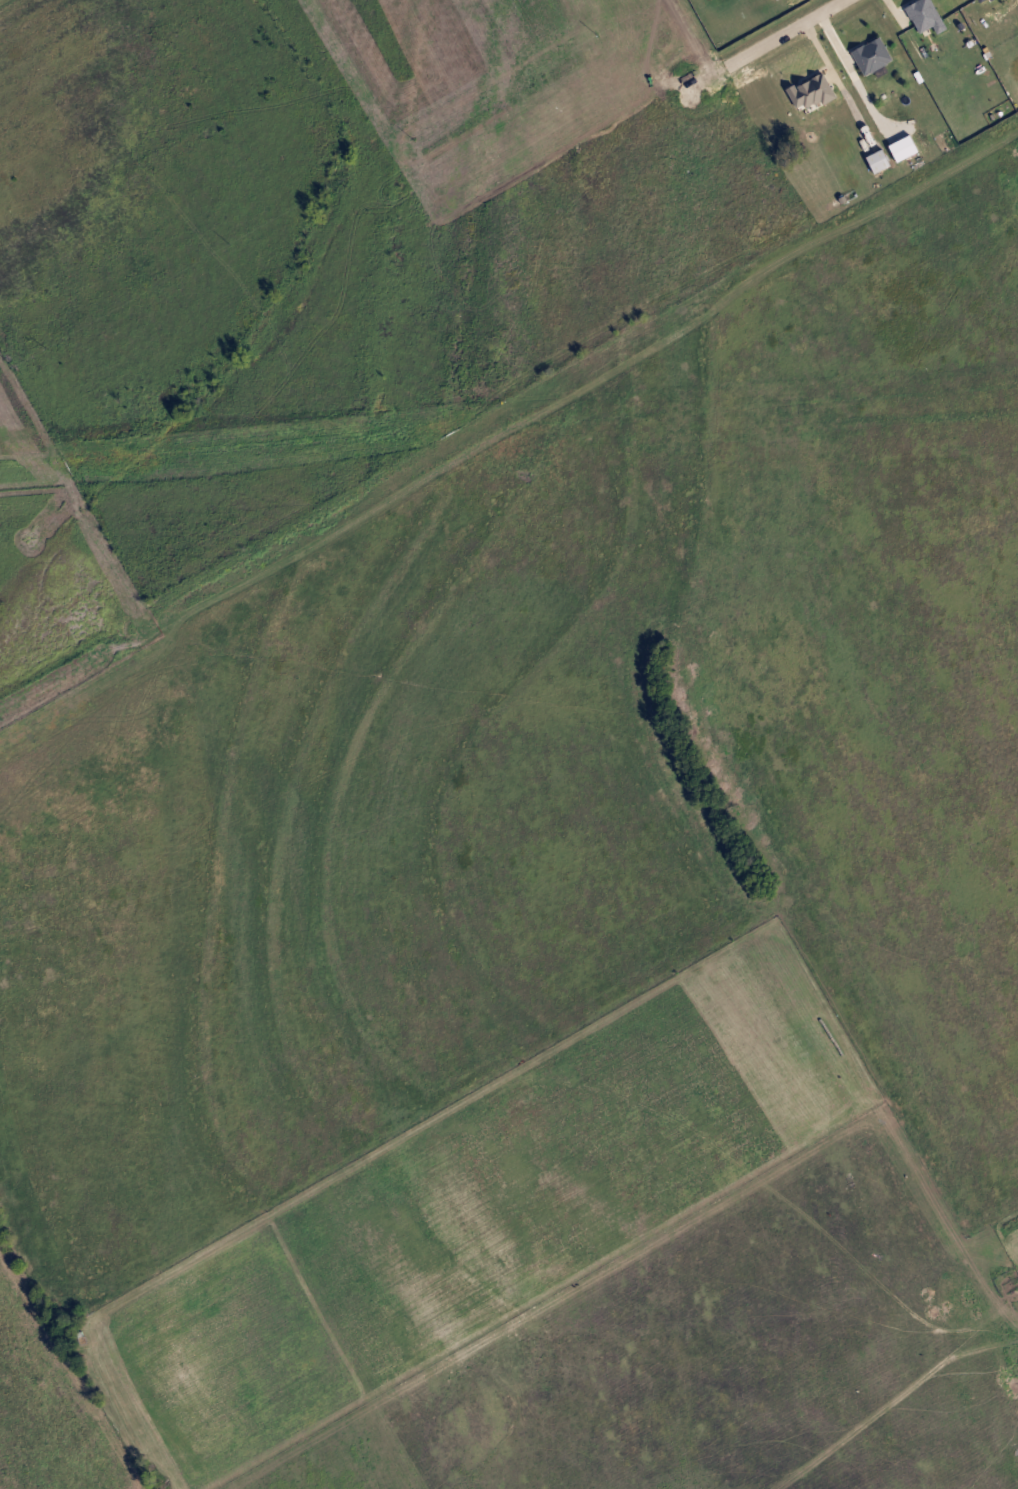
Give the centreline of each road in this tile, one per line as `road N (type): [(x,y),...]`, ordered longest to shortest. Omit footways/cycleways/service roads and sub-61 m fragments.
road 1 (residential): [(837,0),(705,76)]

